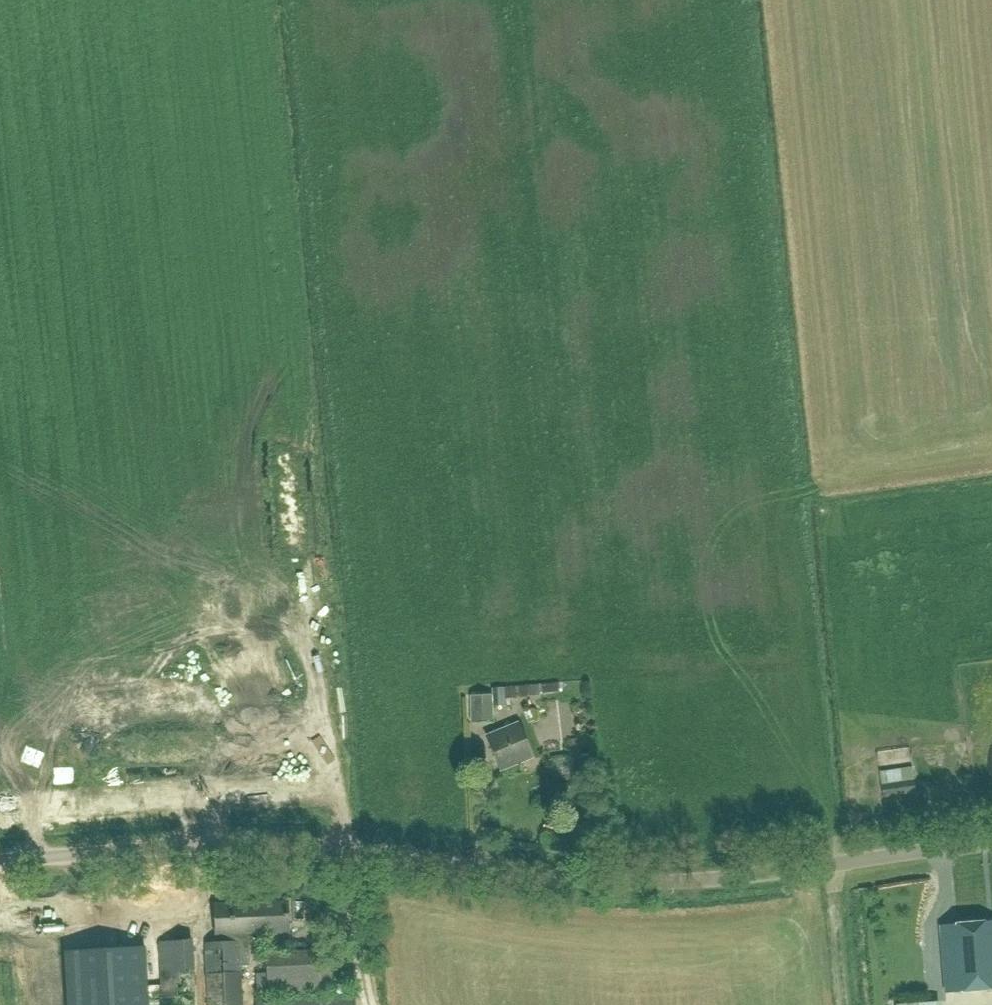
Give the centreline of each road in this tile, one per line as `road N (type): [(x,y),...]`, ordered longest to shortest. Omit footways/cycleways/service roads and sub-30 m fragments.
road 1 (unclassified): [(0,866),(235,849),(375,853),(596,886),(689,887),(991,841)]

